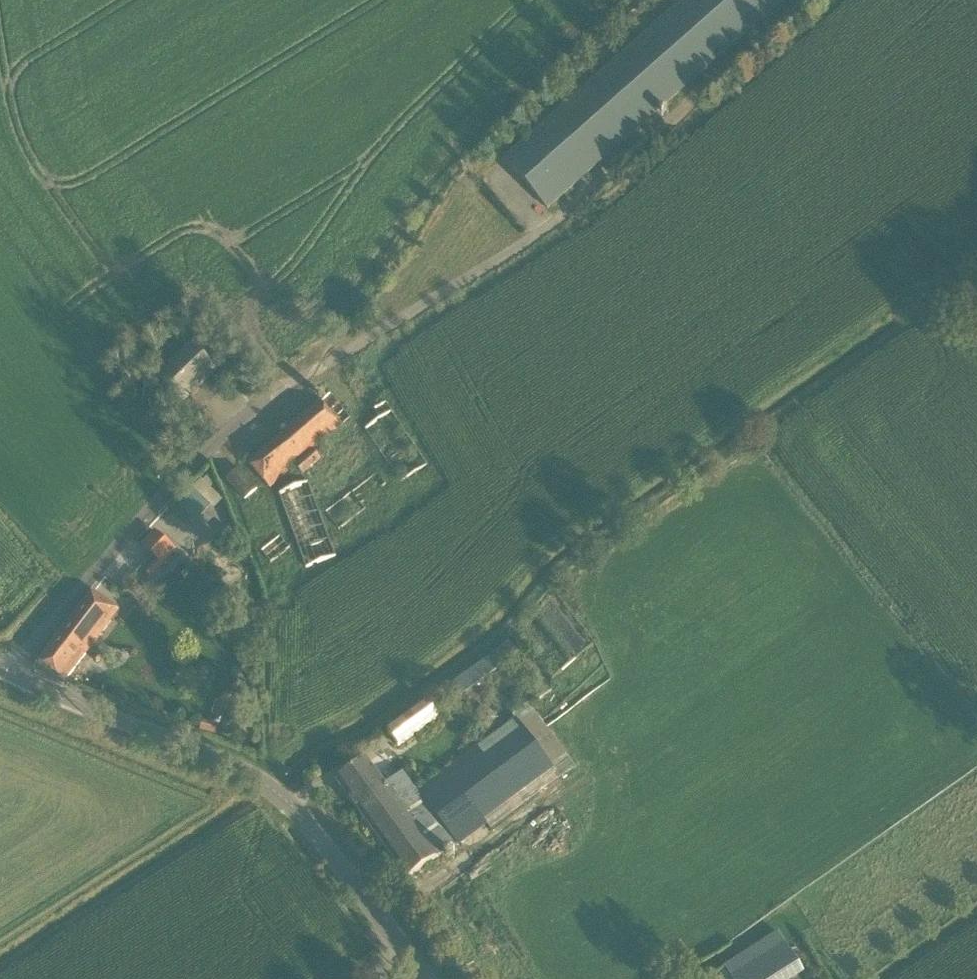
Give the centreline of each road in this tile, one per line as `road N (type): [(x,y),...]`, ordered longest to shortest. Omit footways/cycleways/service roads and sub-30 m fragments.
road 1 (unclassified): [(434,978),(283,797),(190,748),(10,676)]
road 2 (unclassified): [(10,676),(140,514),(267,397)]

